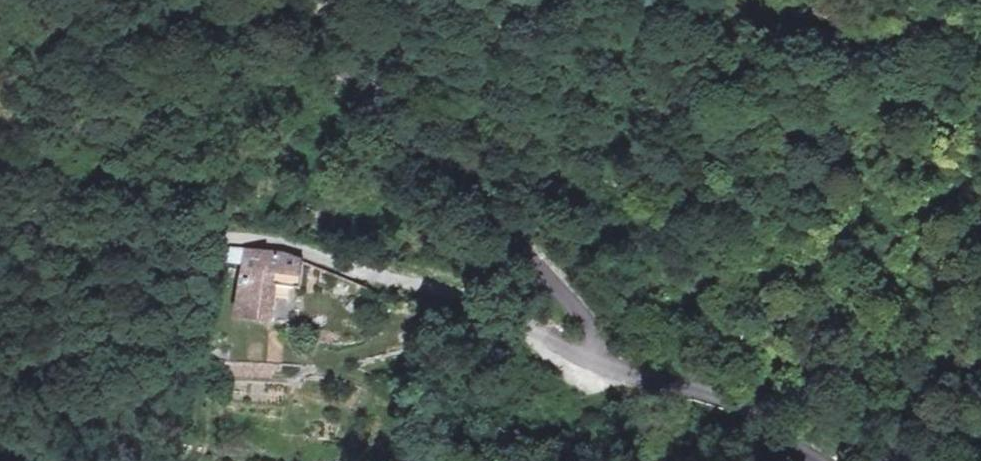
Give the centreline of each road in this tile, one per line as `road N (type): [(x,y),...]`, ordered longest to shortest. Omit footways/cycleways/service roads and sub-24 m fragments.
road 1 (unclassified): [(807,460),(745,409),(443,292),(215,236),(0,223)]
road 2 (track): [(612,355),(276,0)]

